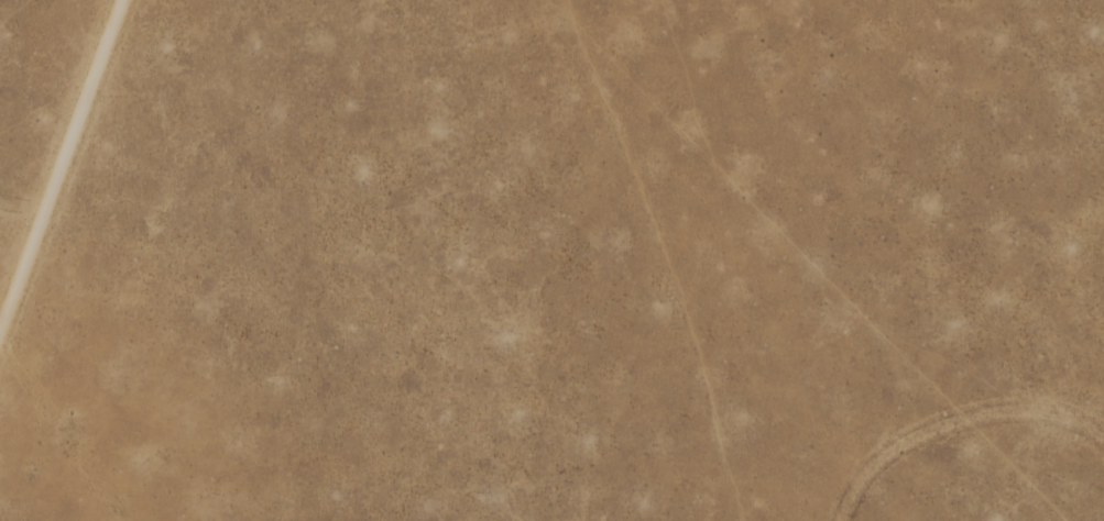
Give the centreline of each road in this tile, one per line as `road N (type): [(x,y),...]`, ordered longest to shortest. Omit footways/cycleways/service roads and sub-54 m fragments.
road 1 (residential): [(116,0),(0,314)]

